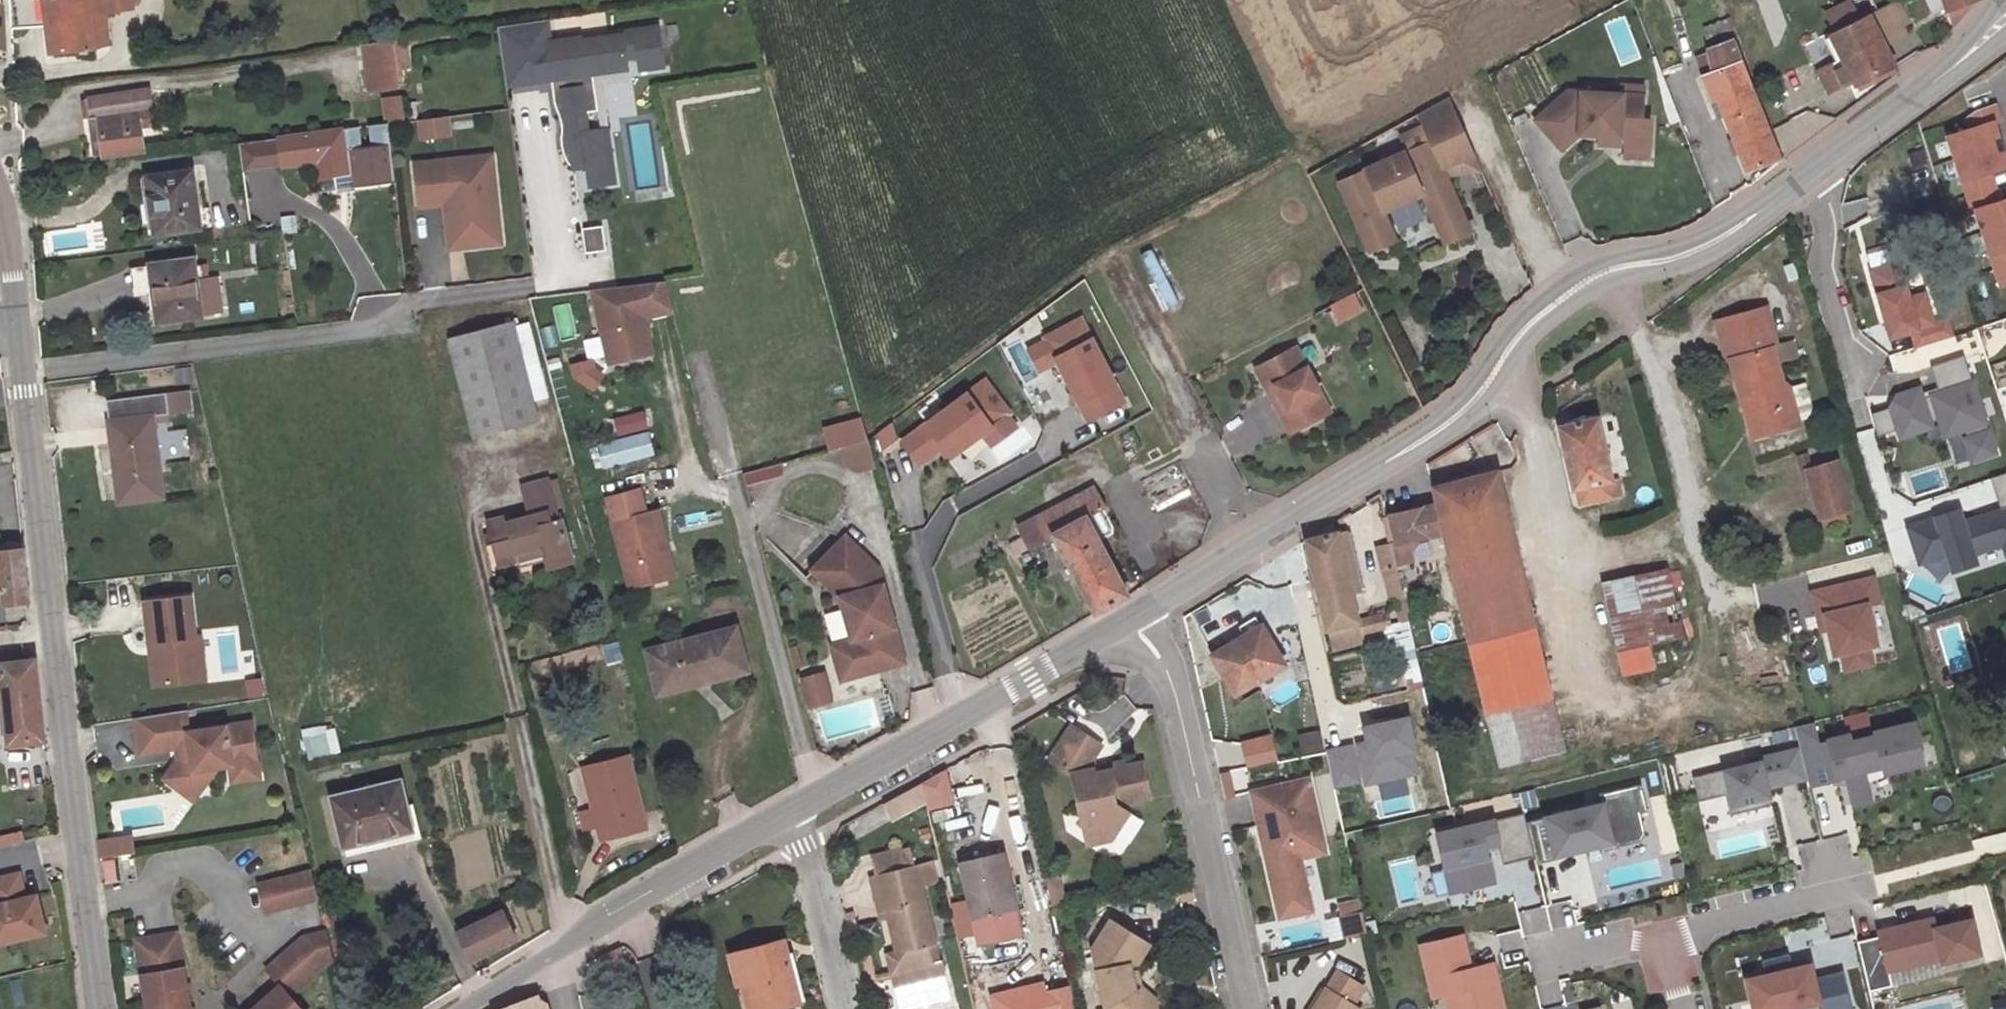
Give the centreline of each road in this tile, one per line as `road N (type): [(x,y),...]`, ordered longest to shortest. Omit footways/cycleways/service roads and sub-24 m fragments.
road 1 (tertiary): [(1933,83),(1751,217),(1691,251),(1611,270),(1539,313),(1473,403),(1132,616)]
road 2 (unclassified): [(16,310),(102,1008)]
road 3 (residential): [(1244,1008),(1169,673),(1132,616)]
road 4 (tertiary): [(1132,616),(788,810)]
road 5 (tertiary): [(788,810),(552,951)]
road 6 (residential): [(1866,888),(1664,937)]
road 7 (residential): [(847,1008),(788,810)]
road 8 (residential): [(1664,937),(1544,963)]

